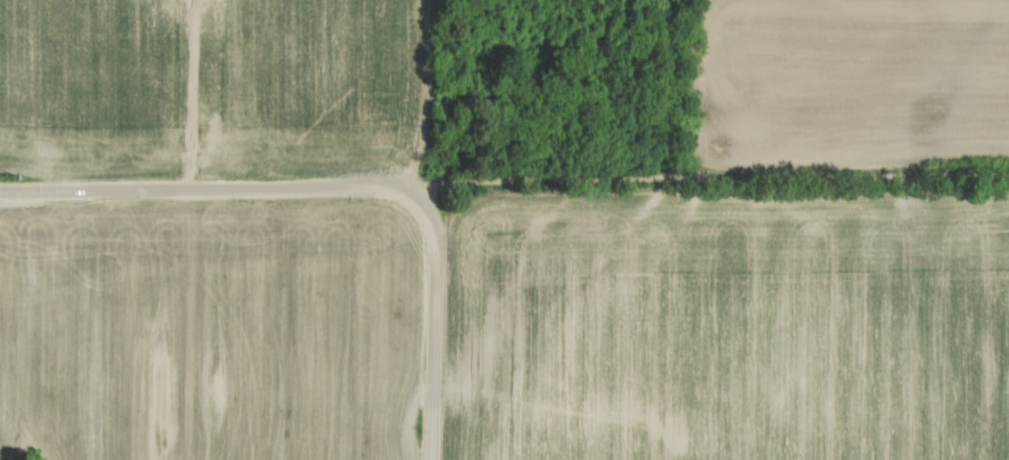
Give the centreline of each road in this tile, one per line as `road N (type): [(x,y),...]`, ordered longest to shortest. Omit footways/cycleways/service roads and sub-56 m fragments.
road 1 (track): [(417,199),(442,185),(1008,174)]
road 2 (tertiary): [(438,237),(417,199),(387,188),(0,191)]
road 3 (tertiary): [(435,459),(438,237)]
road 4 (track): [(408,193),(430,105),(430,0)]
road 5 (track): [(197,0),(193,190)]
road 6 (track): [(664,177),(665,0)]

